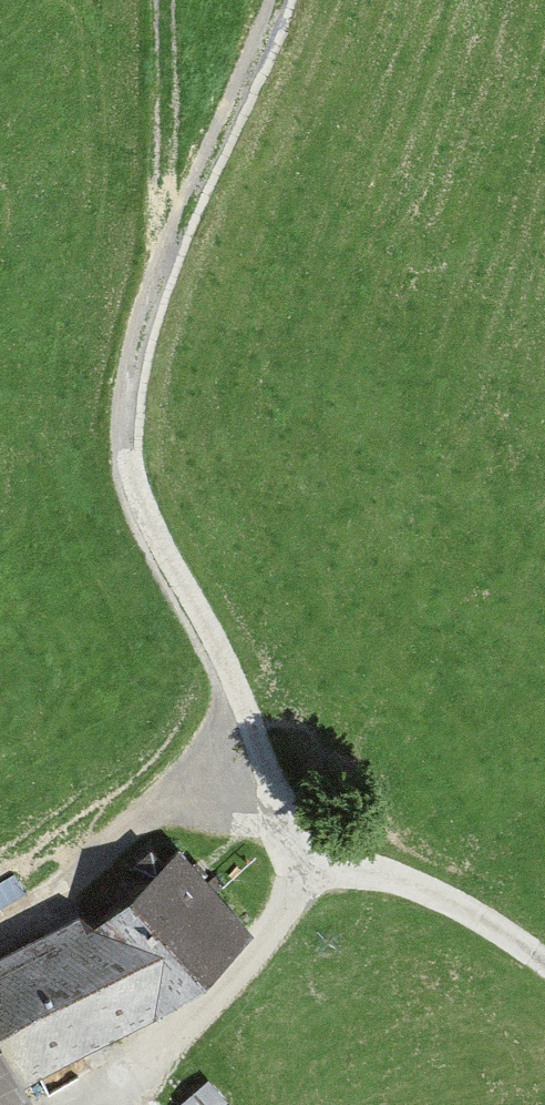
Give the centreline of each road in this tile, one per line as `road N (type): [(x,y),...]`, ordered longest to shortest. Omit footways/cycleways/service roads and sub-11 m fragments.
road 1 (track): [(173,251),(124,468),(242,699),(285,810),(313,850),(435,900),(544,972)]
road 2 (track): [(105,1104),(142,1082),(213,996),(313,850)]
road 3 (track): [(242,699),(176,794),(39,878),(0,890)]
road 4 (track): [(279,0),(173,251)]
road 5 (track): [(172,0),(173,251)]

